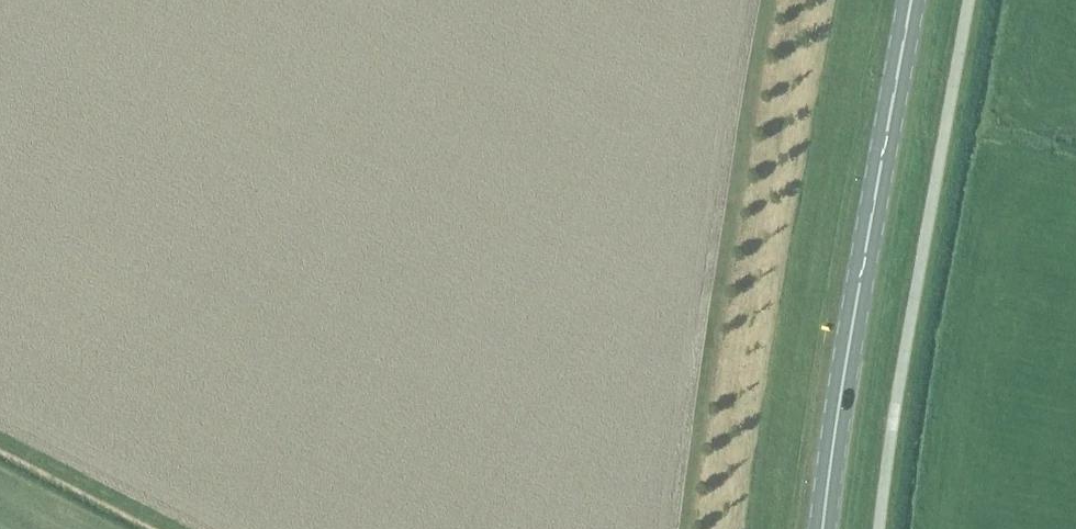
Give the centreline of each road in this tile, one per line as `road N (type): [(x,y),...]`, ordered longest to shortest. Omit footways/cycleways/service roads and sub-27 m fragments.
road 1 (primary): [(825,528),(843,385),(914,0)]

